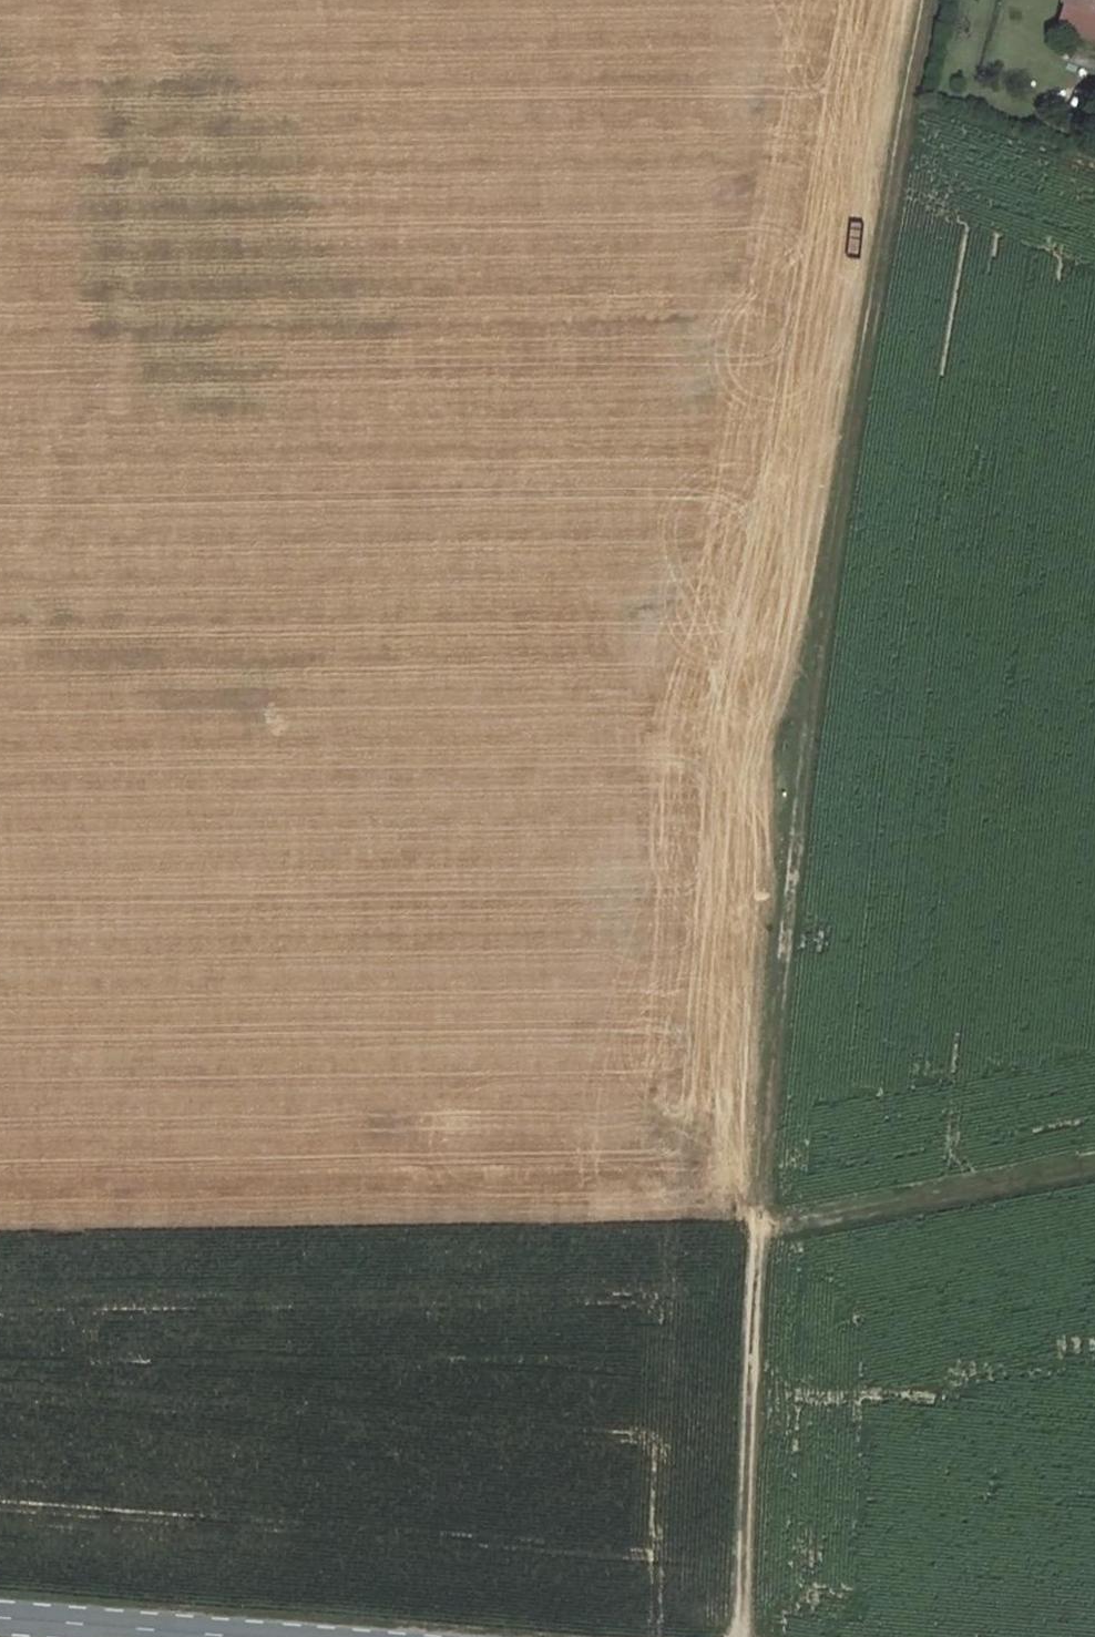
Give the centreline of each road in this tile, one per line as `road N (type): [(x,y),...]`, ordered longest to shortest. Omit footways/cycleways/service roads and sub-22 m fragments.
road 1 (secondary): [(234,1636),(0,1618)]

